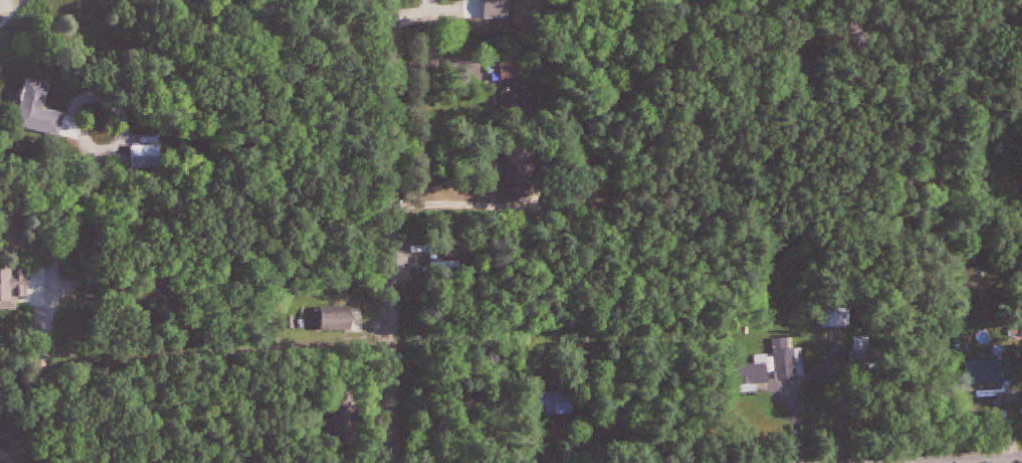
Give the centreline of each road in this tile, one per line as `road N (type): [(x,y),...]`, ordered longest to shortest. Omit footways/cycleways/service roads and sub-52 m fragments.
road 1 (residential): [(391,462),(399,39),(393,0)]

